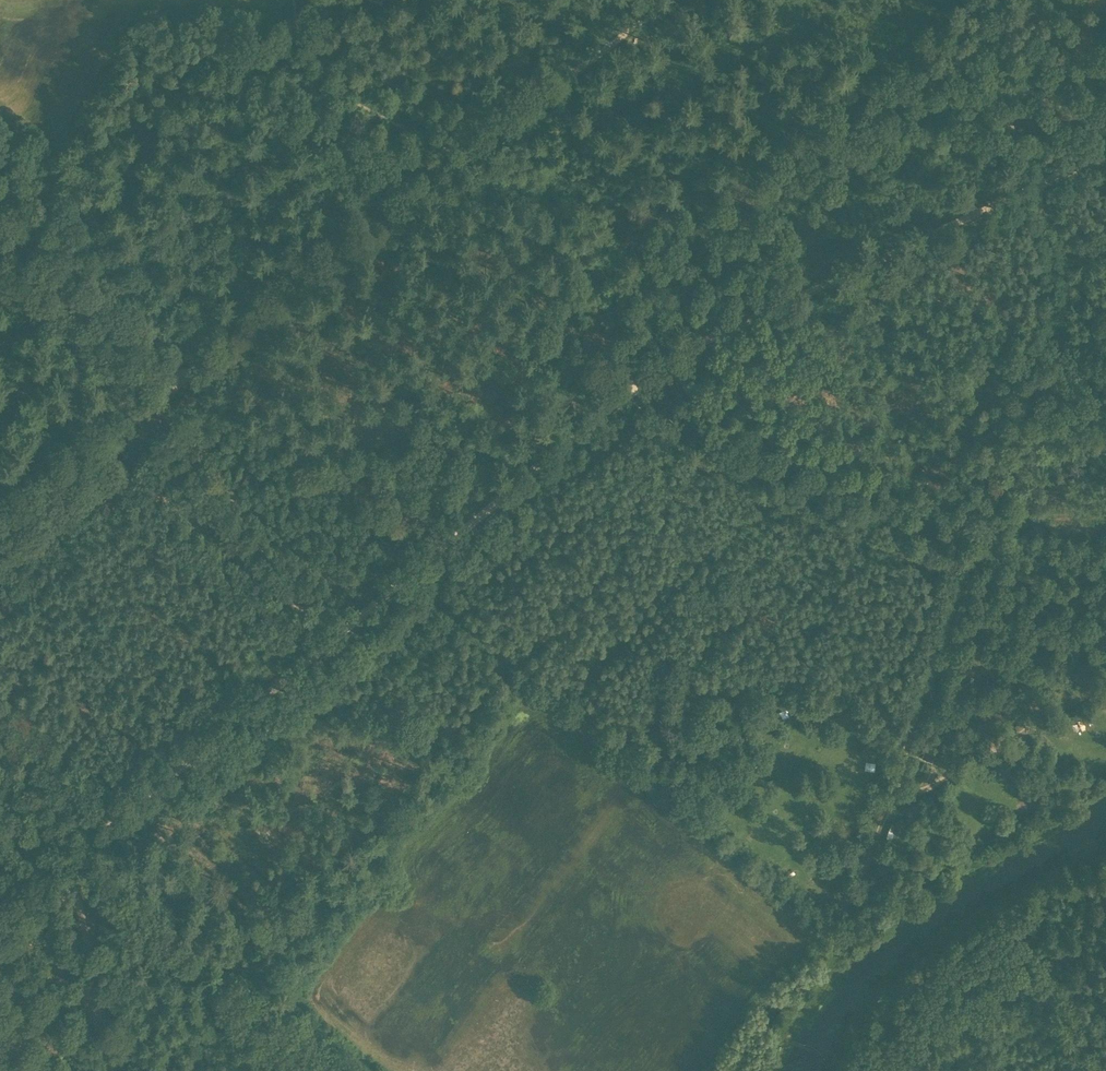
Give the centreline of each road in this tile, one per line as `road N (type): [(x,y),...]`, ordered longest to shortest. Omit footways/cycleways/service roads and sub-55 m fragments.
road 1 (track): [(620,397),(82,852)]
road 2 (track): [(0,219),(184,382),(472,156)]
road 3 (track): [(1034,186),(670,358),(620,397)]
road 4 (track): [(974,550),(841,944)]
road 5 (track): [(1034,186),(1053,284),(995,483)]
road 6 (track): [(472,156),(669,0)]
road 7 (track): [(1105,674),(1028,726),(890,800)]
road 8 (track): [(0,533),(184,382)]
road 9 (track): [(82,852),(75,875),(110,1070)]

